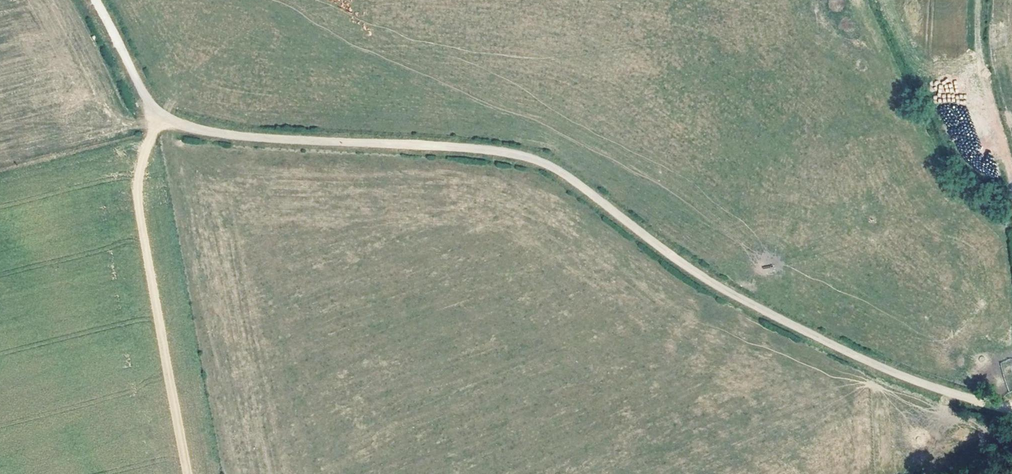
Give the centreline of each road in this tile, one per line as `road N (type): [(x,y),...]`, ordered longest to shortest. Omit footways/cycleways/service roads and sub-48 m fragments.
road 1 (track): [(1011,411),(900,374),(747,301),(534,159),(259,138),(159,115)]
road 2 (track): [(192,473),(142,201),(159,115)]
road 3 (track): [(1011,170),(988,83),(978,0)]
road 4 (track): [(159,115),(94,0)]

